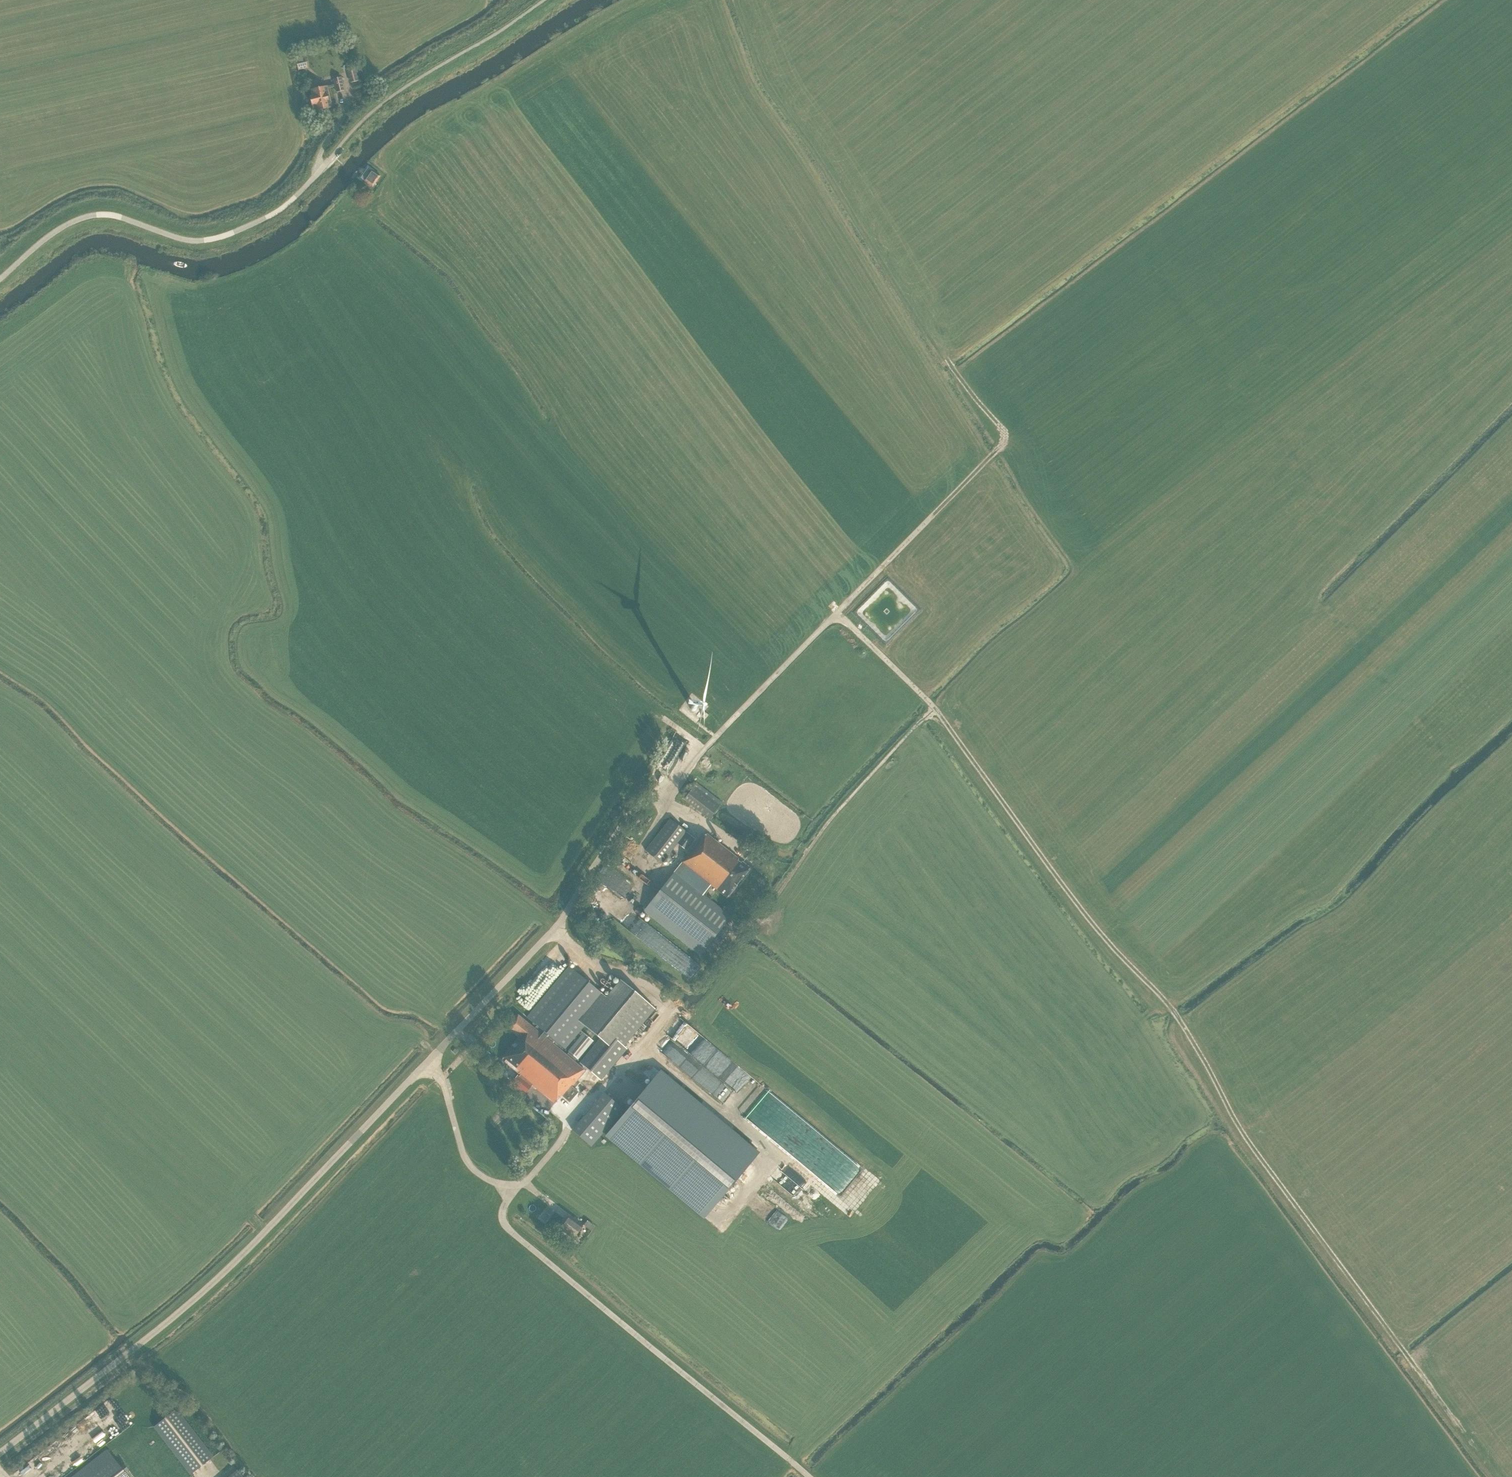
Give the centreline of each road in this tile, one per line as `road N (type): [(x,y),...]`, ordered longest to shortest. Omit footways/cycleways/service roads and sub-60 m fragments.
road 1 (unclassified): [(0,1453),(231,1265),(563,915)]
road 2 (unclassified): [(329,159),(285,206),(220,237),(189,241),(97,215),(60,228),(0,278)]

